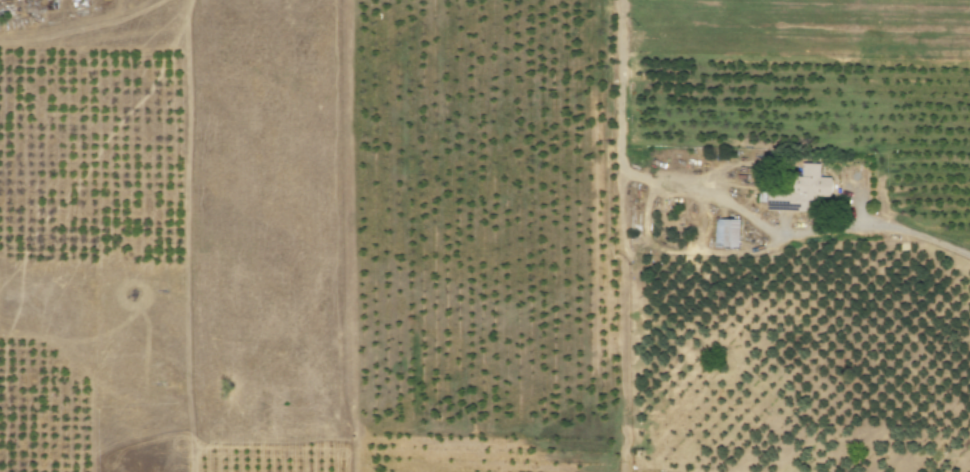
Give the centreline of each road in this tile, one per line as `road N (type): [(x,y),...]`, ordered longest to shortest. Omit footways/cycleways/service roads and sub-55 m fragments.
road 1 (track): [(786,234),(753,251),(666,249),(645,237),(646,179),(721,200),(786,234)]
road 2 (track): [(624,434),(362,427)]
road 3 (track): [(623,471),(623,267)]
road 4 (track): [(646,179),(621,163),(622,0)]

